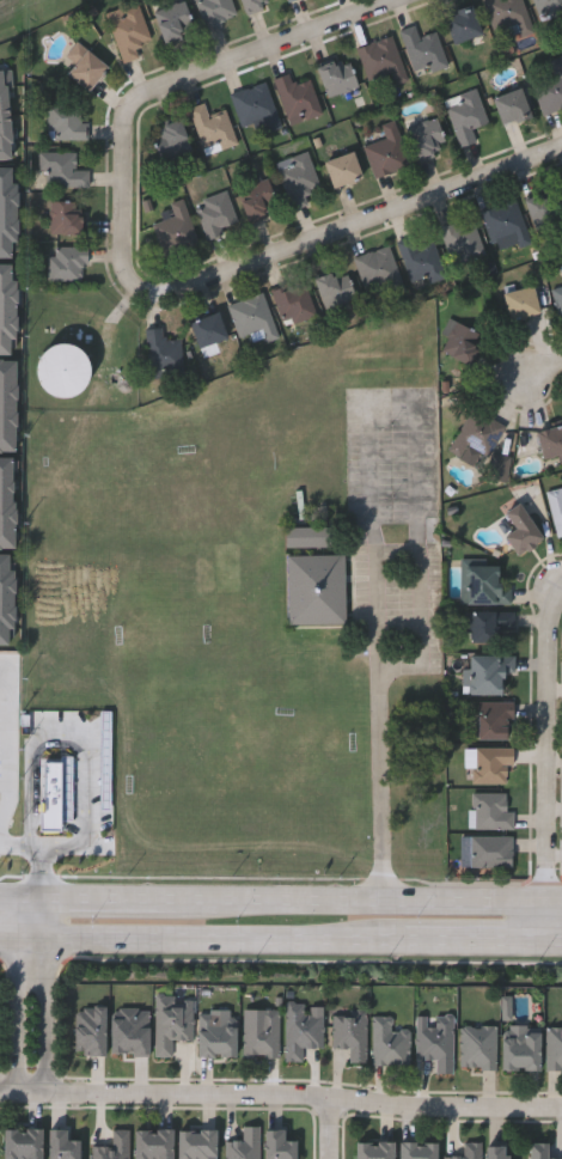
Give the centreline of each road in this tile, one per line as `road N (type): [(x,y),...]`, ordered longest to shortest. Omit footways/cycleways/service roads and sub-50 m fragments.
road 1 (residential): [(561,161),(169,297),(147,295),(136,281),(126,166)]
road 2 (residential): [(22,1092),(561,1109)]
road 3 (secondary): [(561,904),(170,902)]
road 4 (secondary): [(23,939),(405,945)]
road 5 (residential): [(430,0),(158,98),(133,123),(126,166)]
road 6 (residential): [(549,946),(561,608)]
road 7 (residential): [(23,899),(22,1092)]
road 8 (residential): [(47,1092),(48,901)]
road 9 (secondary): [(405,945),(549,946)]
road 10 (secondary): [(170,902),(36,901)]

